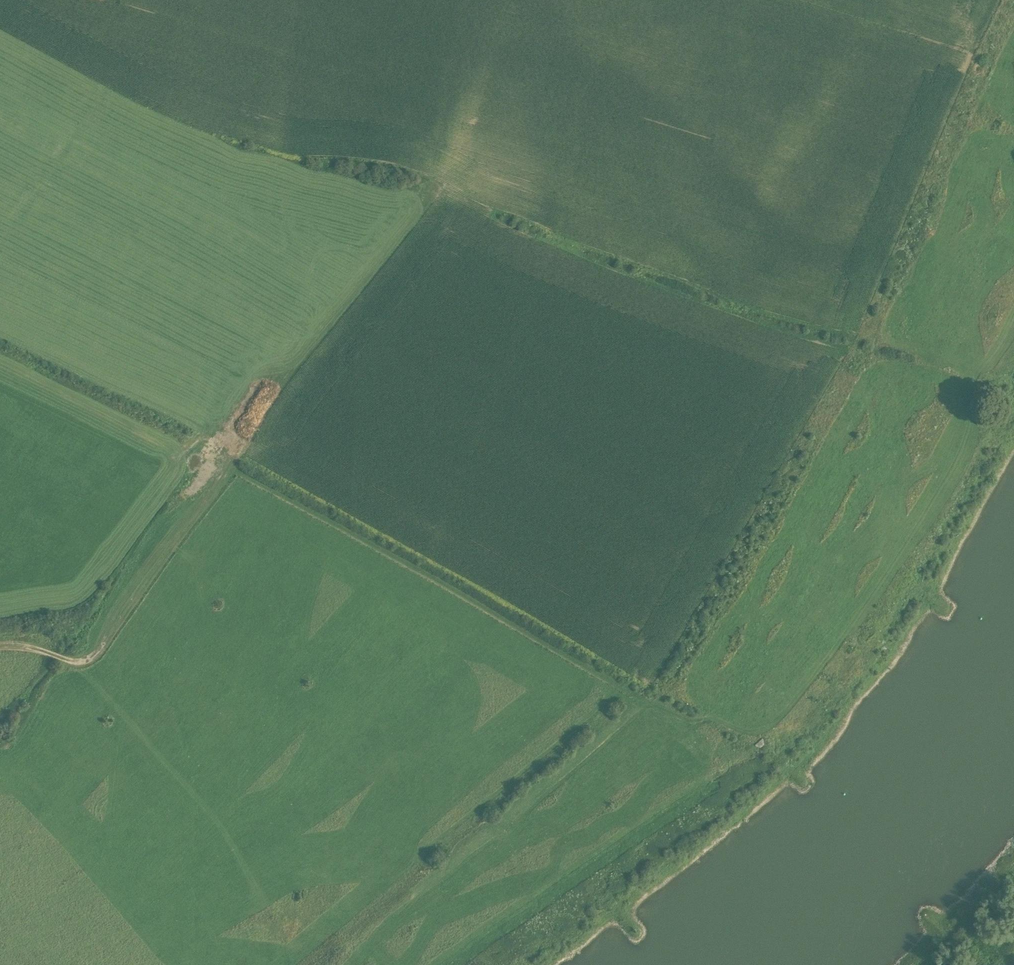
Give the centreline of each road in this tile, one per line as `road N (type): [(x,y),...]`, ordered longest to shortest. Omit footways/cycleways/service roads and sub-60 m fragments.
road 1 (track): [(0,648),(61,658),(101,642),(239,456)]

